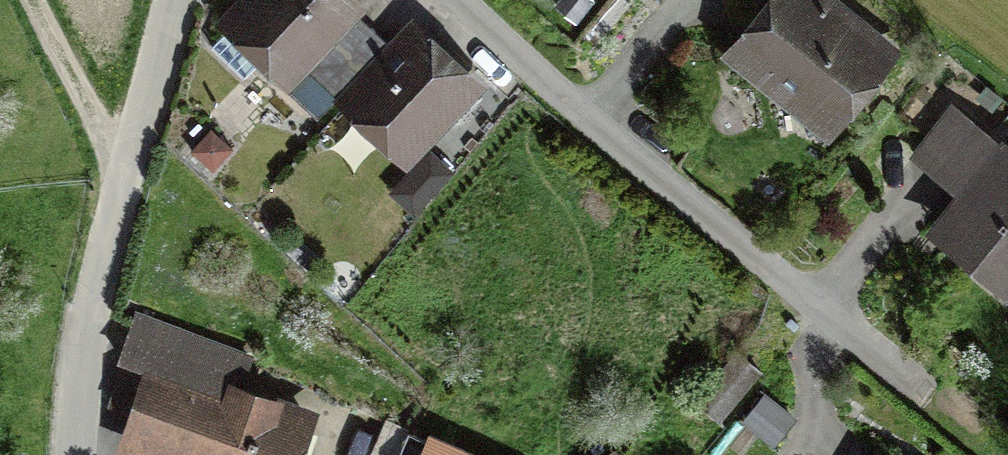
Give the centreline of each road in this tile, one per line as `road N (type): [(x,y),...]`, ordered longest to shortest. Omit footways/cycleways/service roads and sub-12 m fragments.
road 1 (residential): [(446,0),(922,381)]
road 2 (residential): [(71,454),(65,373),(169,0)]
road 3 (track): [(123,159),(37,0)]

